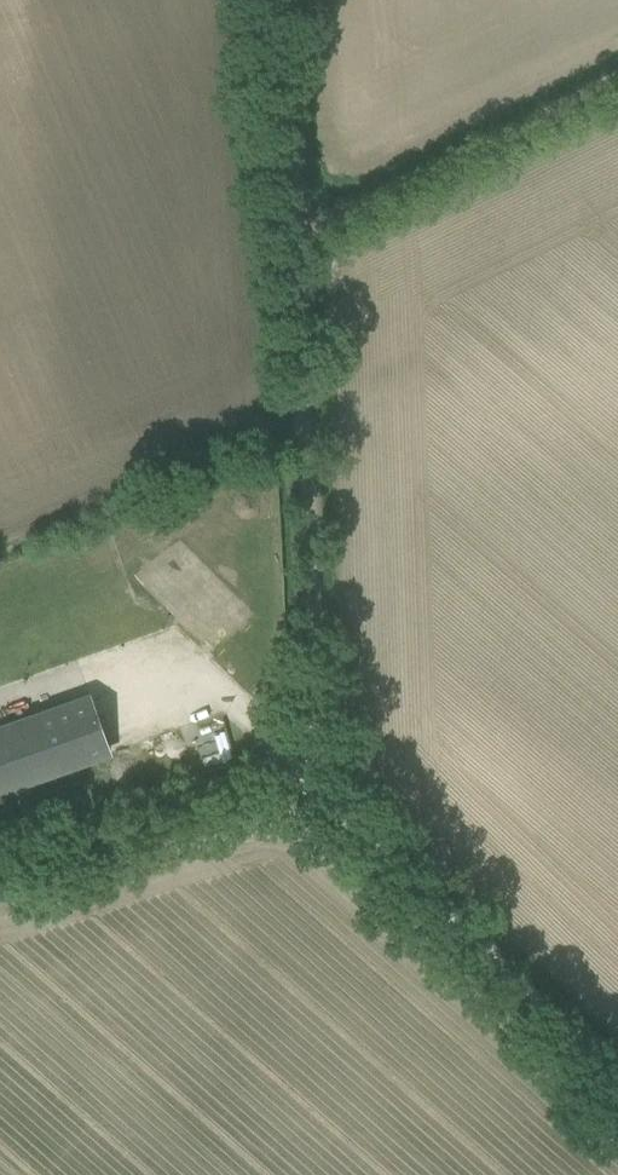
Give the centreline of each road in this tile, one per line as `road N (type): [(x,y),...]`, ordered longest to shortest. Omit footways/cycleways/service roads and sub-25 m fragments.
road 1 (track): [(289,238),(306,545),(289,749),(296,787),(617,1101)]
road 2 (track): [(289,238),(617,84)]
road 3 (track): [(289,768),(0,869)]
road 4 (track): [(269,0),(289,238)]

